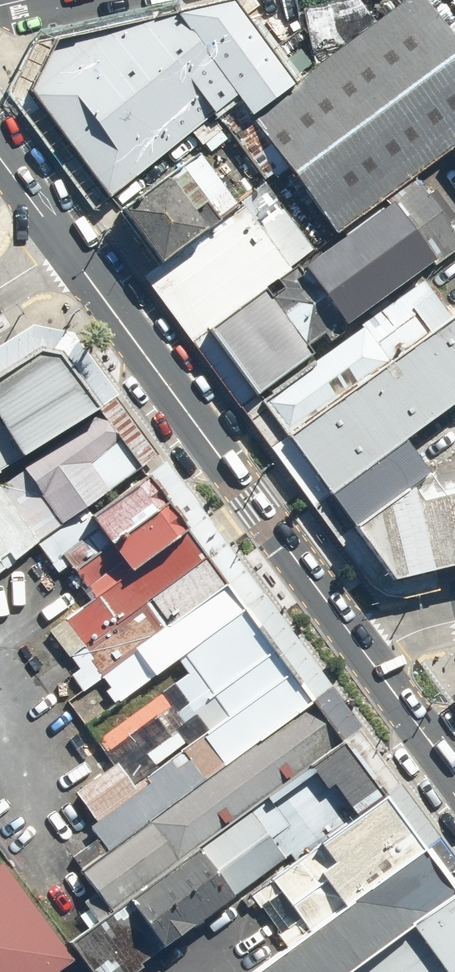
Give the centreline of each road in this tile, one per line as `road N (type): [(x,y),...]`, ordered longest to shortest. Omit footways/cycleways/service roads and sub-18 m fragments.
road 1 (tertiary): [(65,245),(368,659)]
road 2 (tertiary): [(368,659),(454,775)]

